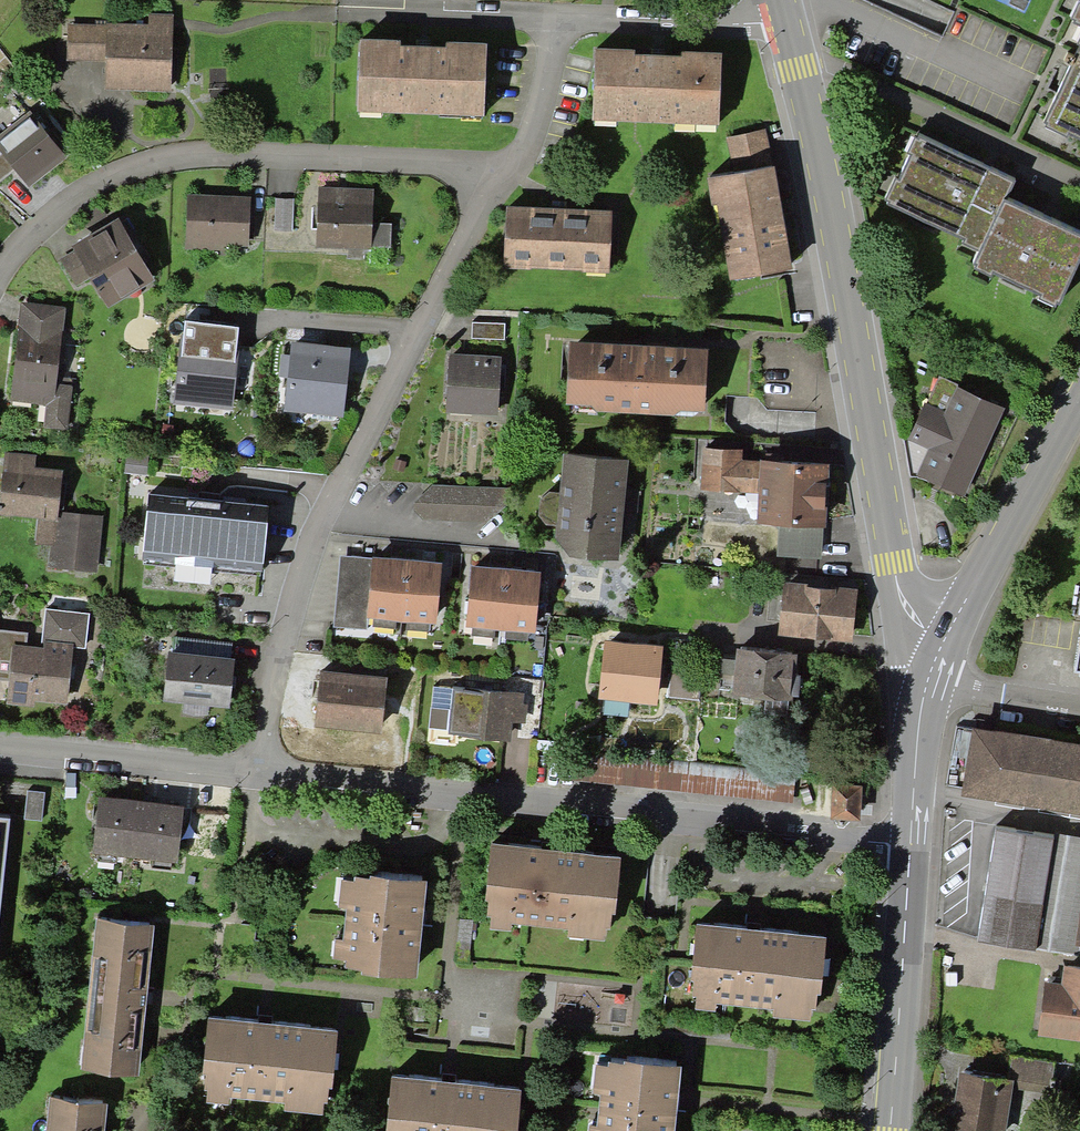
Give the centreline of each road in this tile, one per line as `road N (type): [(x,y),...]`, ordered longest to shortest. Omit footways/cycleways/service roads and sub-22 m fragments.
road 1 (primary): [(933,675),(894,564),(788,28)]
road 2 (residential): [(513,166),(470,230),(366,437),(307,580),(255,770)]
road 3 (residential): [(255,770),(908,839)]
road 4 (residential): [(0,276),(60,207),(134,166),(176,155),(513,166)]
road 5 (residential): [(788,28),(551,18),(548,71),(513,166)]
road 6 (primary): [(1079,391),(955,615),(933,675)]
road 7 (primary): [(908,839),(887,1130)]
road 8 (residential): [(0,745),(255,770)]
road 9 (primary): [(933,675),(915,731),(908,839)]
road 10 (residential): [(933,675),(1079,703)]

